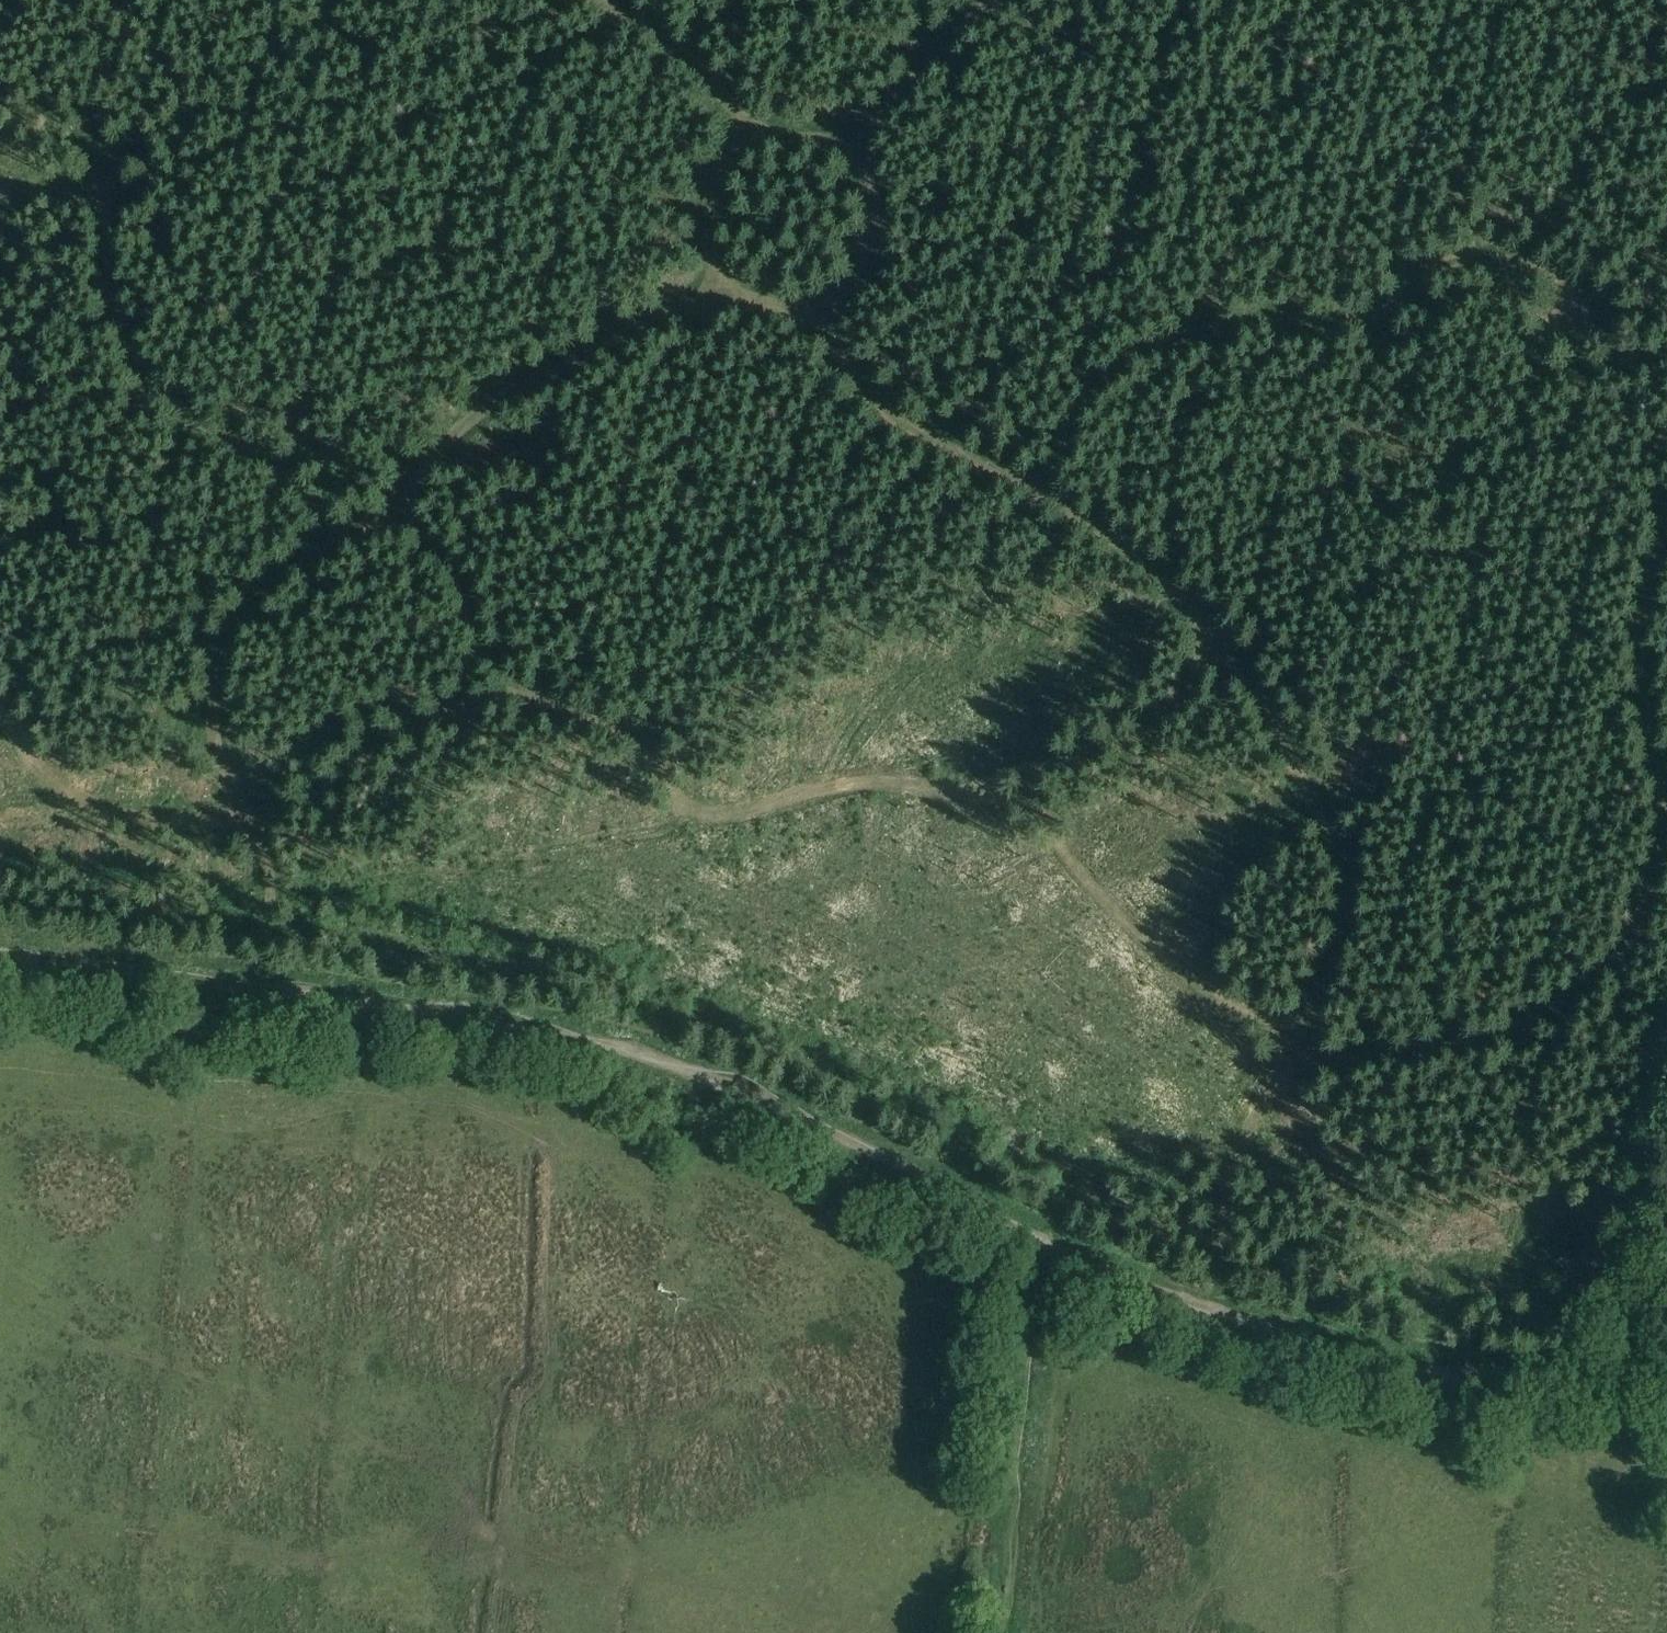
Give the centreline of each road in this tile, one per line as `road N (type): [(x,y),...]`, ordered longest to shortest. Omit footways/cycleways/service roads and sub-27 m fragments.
road 1 (track): [(0,960),(404,1014),(644,1061),(784,1117),(1069,1257)]
road 2 (track): [(1069,1257),(1204,1313),(1407,1372),(1481,1378),(1666,1357)]

